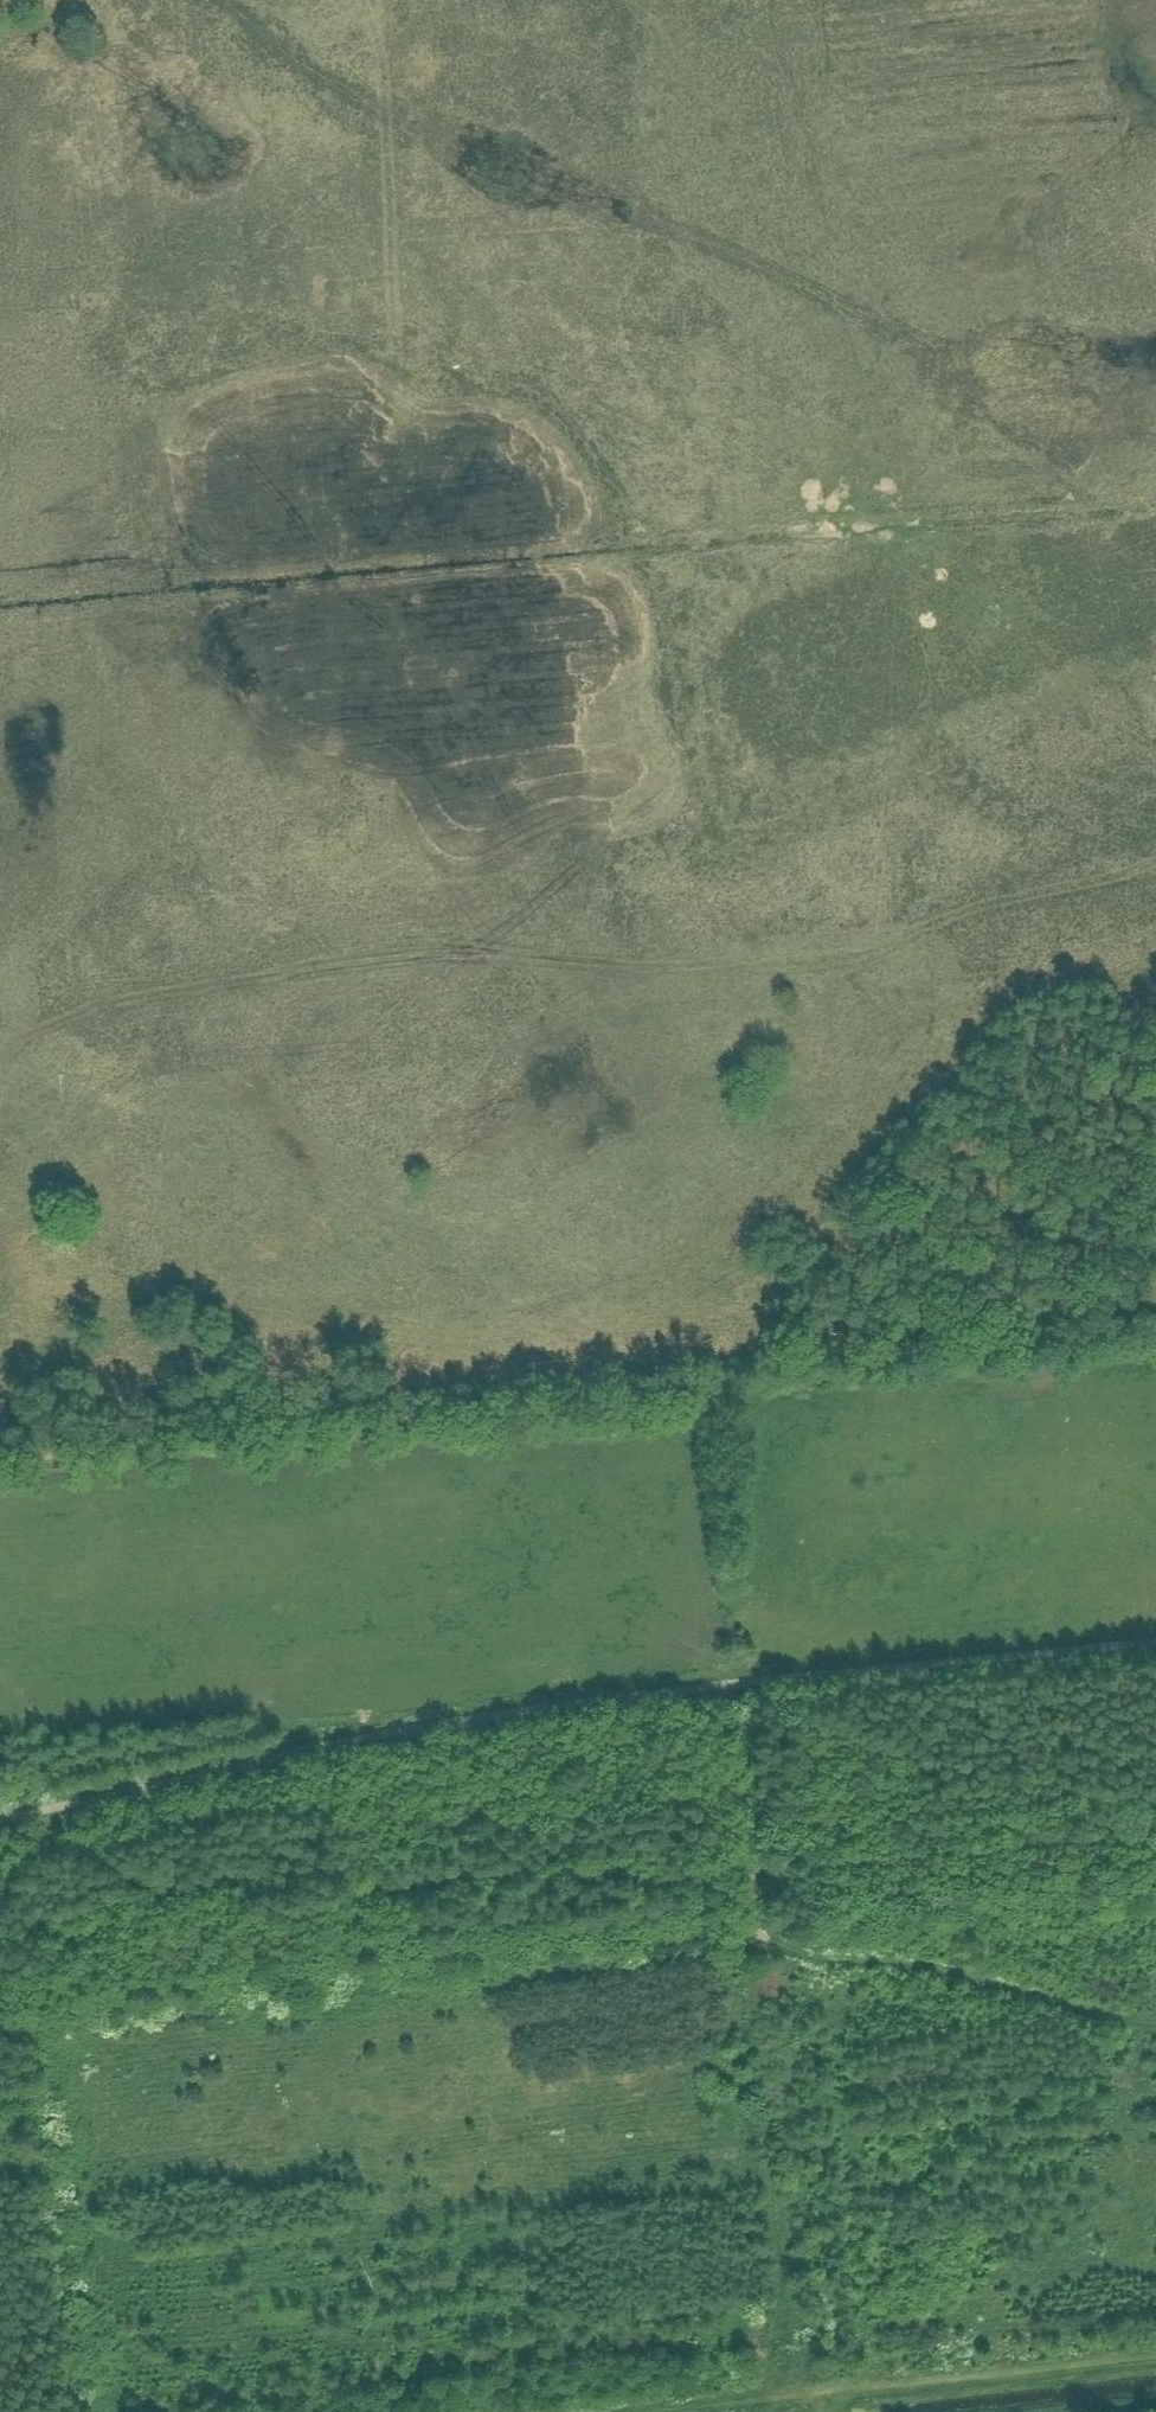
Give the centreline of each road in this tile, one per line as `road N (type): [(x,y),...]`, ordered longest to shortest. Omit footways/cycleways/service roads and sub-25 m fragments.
road 1 (track): [(827,2411),(831,2394),(1155,2357)]
road 2 (track): [(671,2411),(831,2394)]

